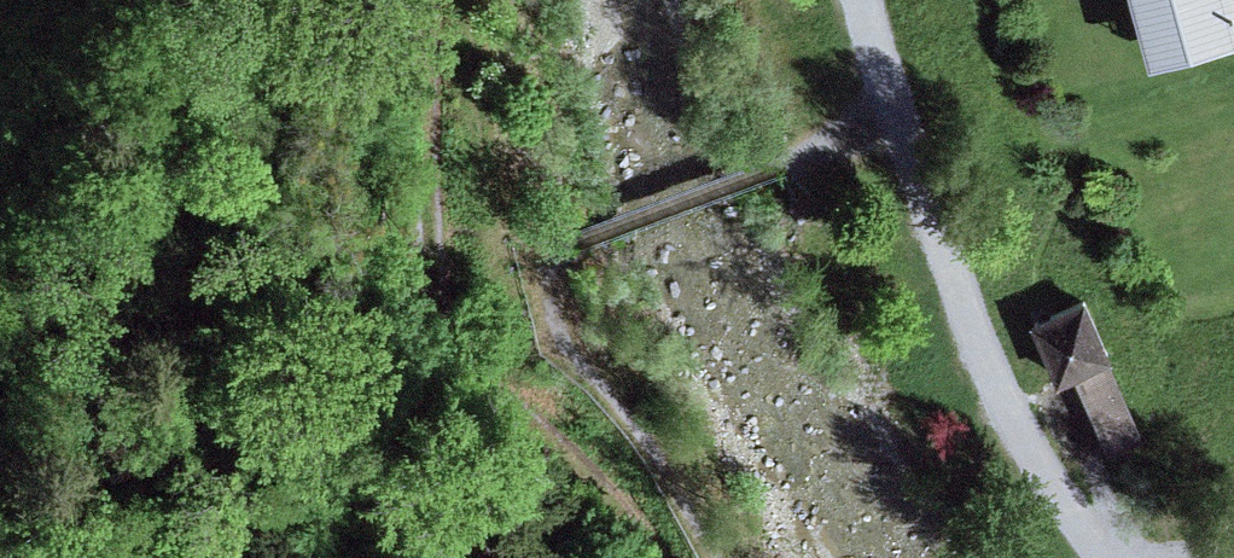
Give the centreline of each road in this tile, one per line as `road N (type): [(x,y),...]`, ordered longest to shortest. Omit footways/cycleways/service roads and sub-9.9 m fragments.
road 1 (track): [(706,557),(656,474),(549,341),(535,265),(768,167),(898,122)]
road 2 (track): [(632,557),(621,528),(433,317),(417,0)]

